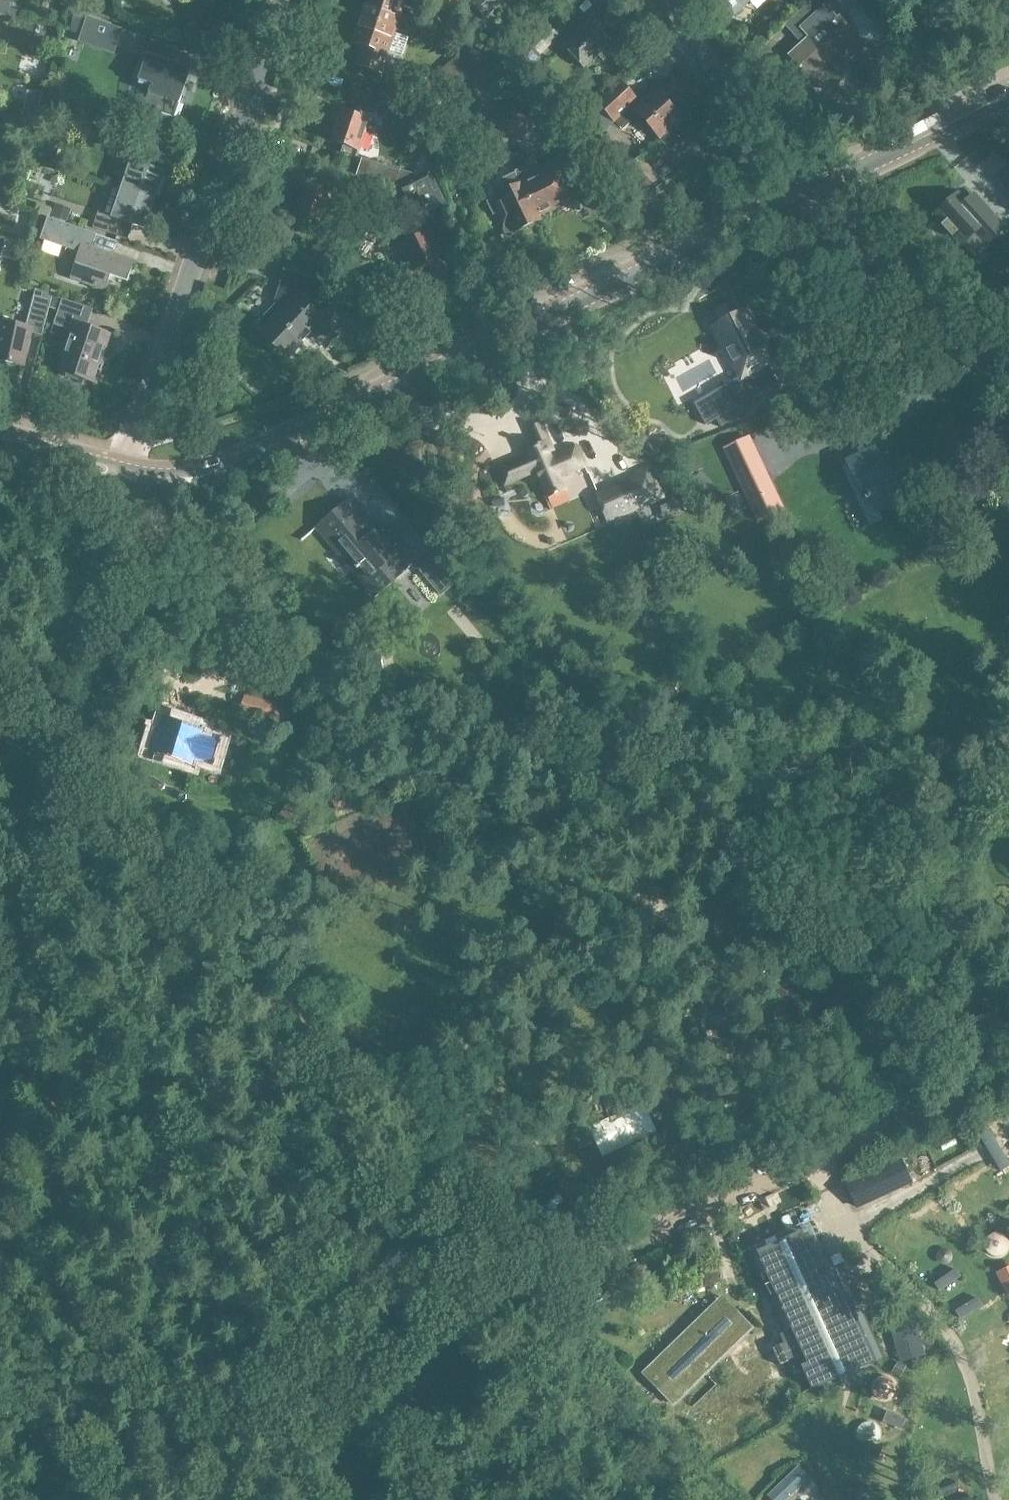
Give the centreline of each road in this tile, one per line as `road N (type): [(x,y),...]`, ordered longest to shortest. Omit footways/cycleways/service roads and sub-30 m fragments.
road 1 (tertiary): [(810,179),(221,467),(187,474),(122,469)]
road 2 (track): [(0,971),(28,736),(122,469)]
road 3 (residential): [(122,469),(280,0)]
road 4 (track): [(803,1164),(388,1339)]
road 5 (track): [(388,1339),(9,1499)]
road 6 (track): [(849,1225),(950,1336),(968,1375),(996,1499)]
road 7 (track): [(1008,385),(810,179)]
road 8 (residential): [(810,179),(650,0)]
road 9 (track): [(803,1164),(1008,1076)]
road 10 (tertiary): [(810,179),(1008,89)]
road 11 (track): [(849,1225),(996,1146),(1008,1129)]
road 12 (tertiary): [(122,469),(0,438)]

